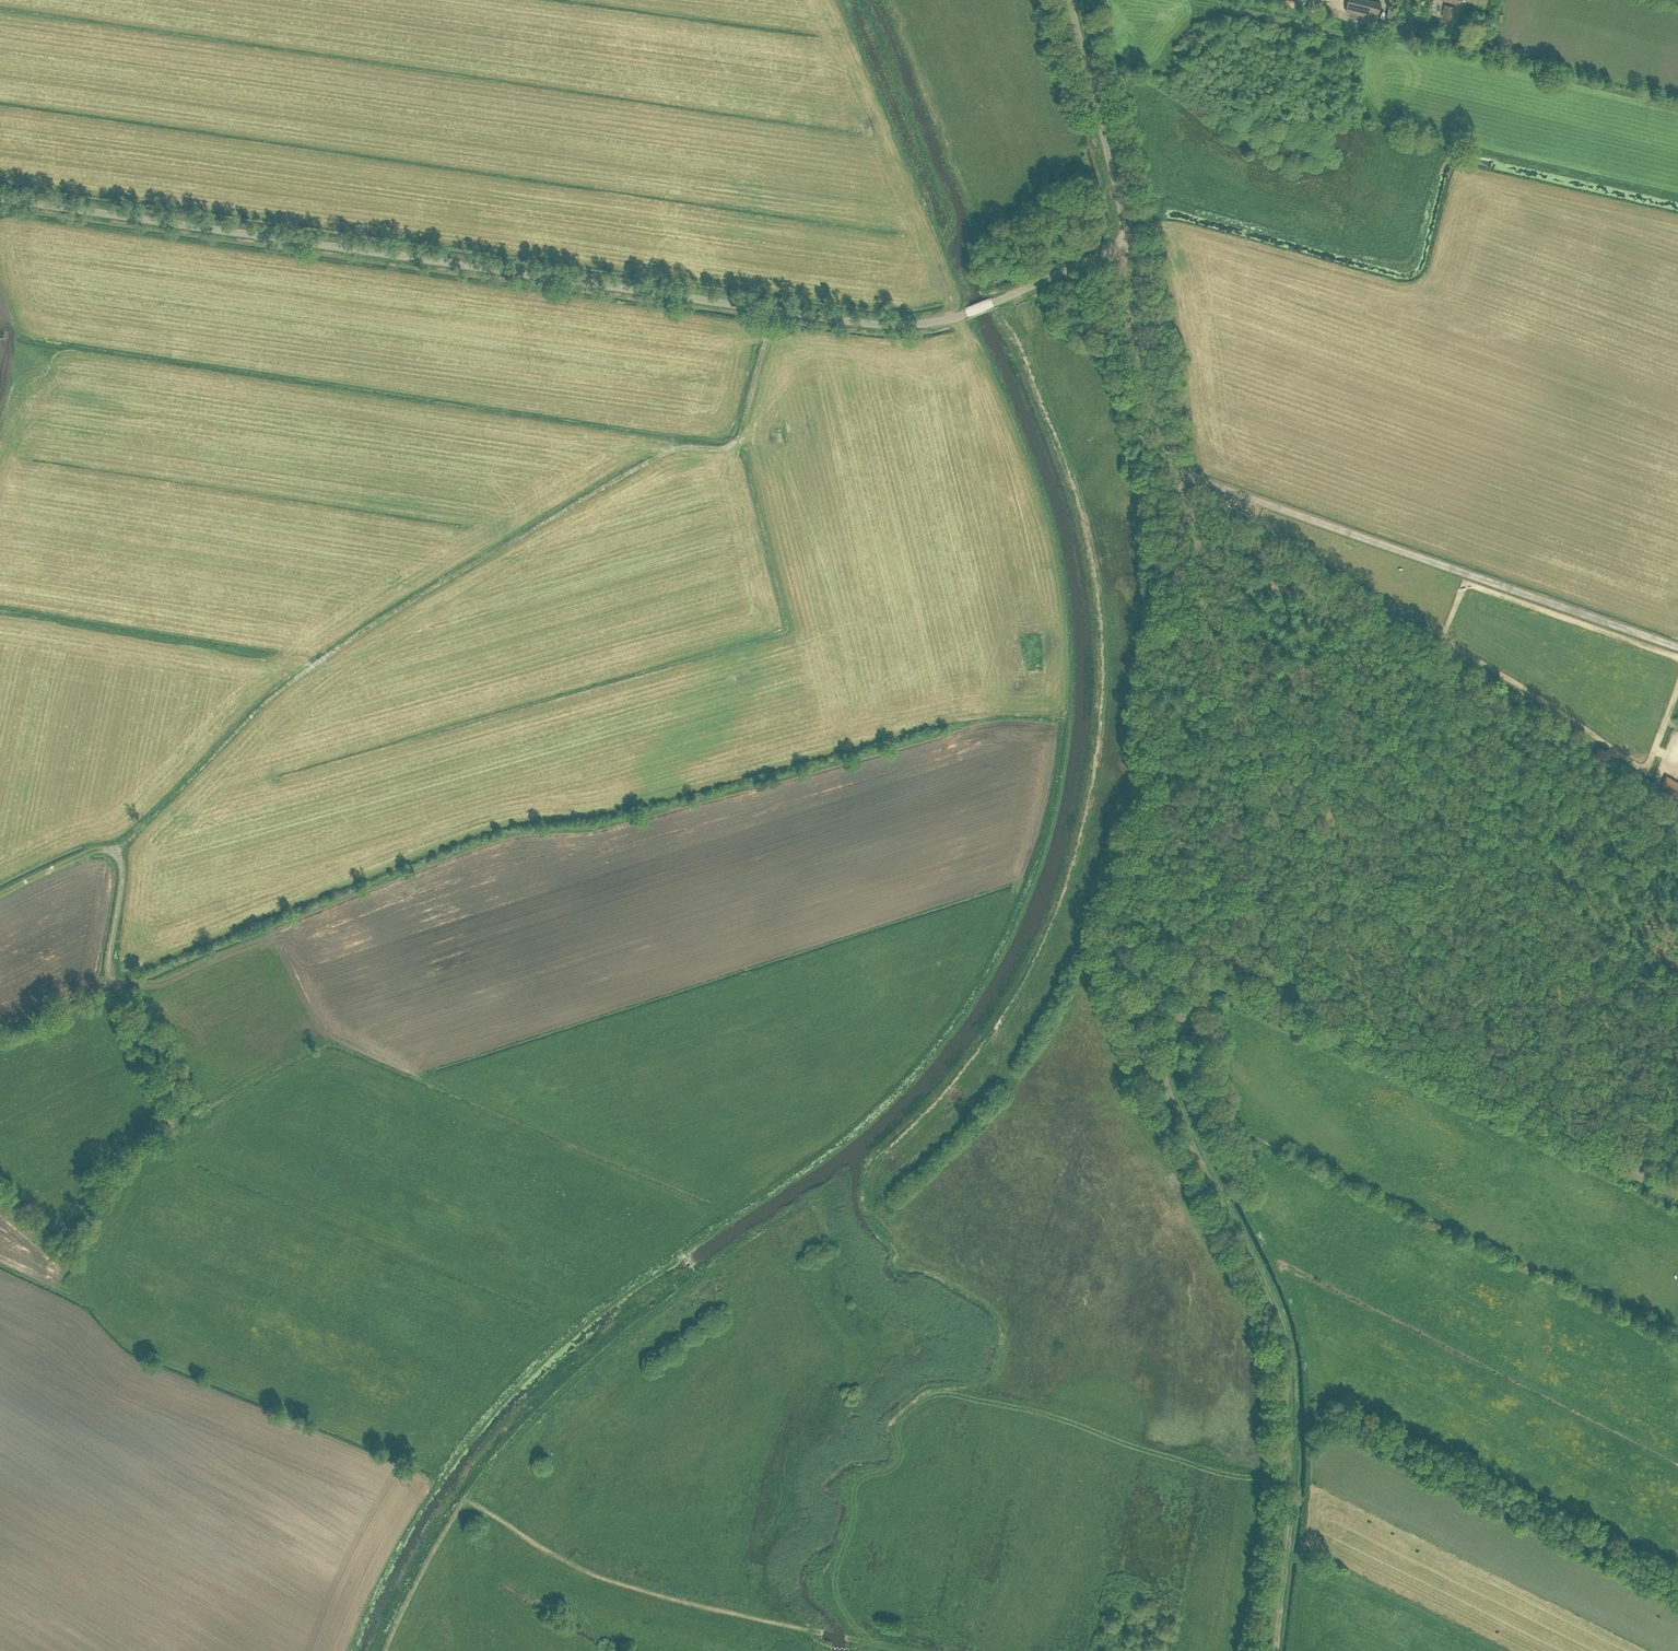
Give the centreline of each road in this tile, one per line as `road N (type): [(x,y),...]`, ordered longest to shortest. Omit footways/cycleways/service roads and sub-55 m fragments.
road 1 (unclassified): [(1677,1191),(1331,997),(1237,958),(1236,939),(1266,875),(1276,802),(1212,640),(1195,520),(1135,345),(1124,243)]
road 2 (track): [(0,896),(86,852),(125,844),(275,694),(405,606),(670,449),(732,444),(773,310)]
road 3 (unclassified): [(967,314),(868,324),(0,197)]
road 4 (track): [(1242,965),(1186,1004),(1164,1068),(1282,1322),(1291,1364),(1292,1486),(1273,1650)]
road 5 (track): [(1174,472),(1677,646)]
road 6 (track): [(115,851),(121,875),(109,975),(178,1075),(189,1114)]
road 7 (unclassified): [(1124,243),(1070,0)]
road 8 (unclassified): [(967,314),(1124,243)]
road 9 (track): [(875,1646),(755,1611)]

